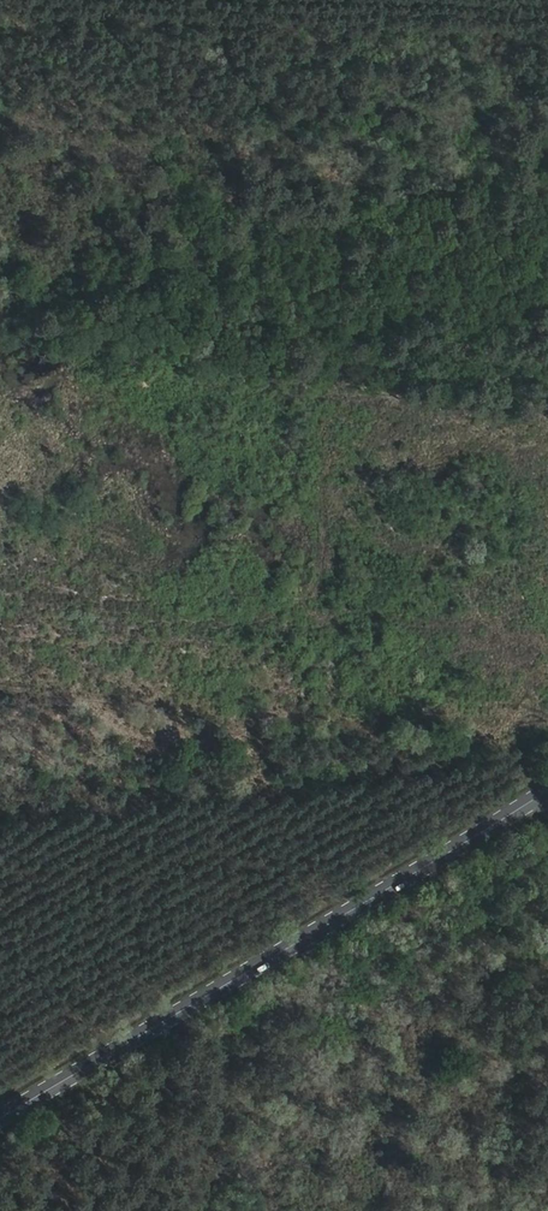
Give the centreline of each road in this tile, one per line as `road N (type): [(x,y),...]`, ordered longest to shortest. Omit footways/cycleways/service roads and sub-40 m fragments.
road 1 (tertiary): [(0,1118),(547,790)]

